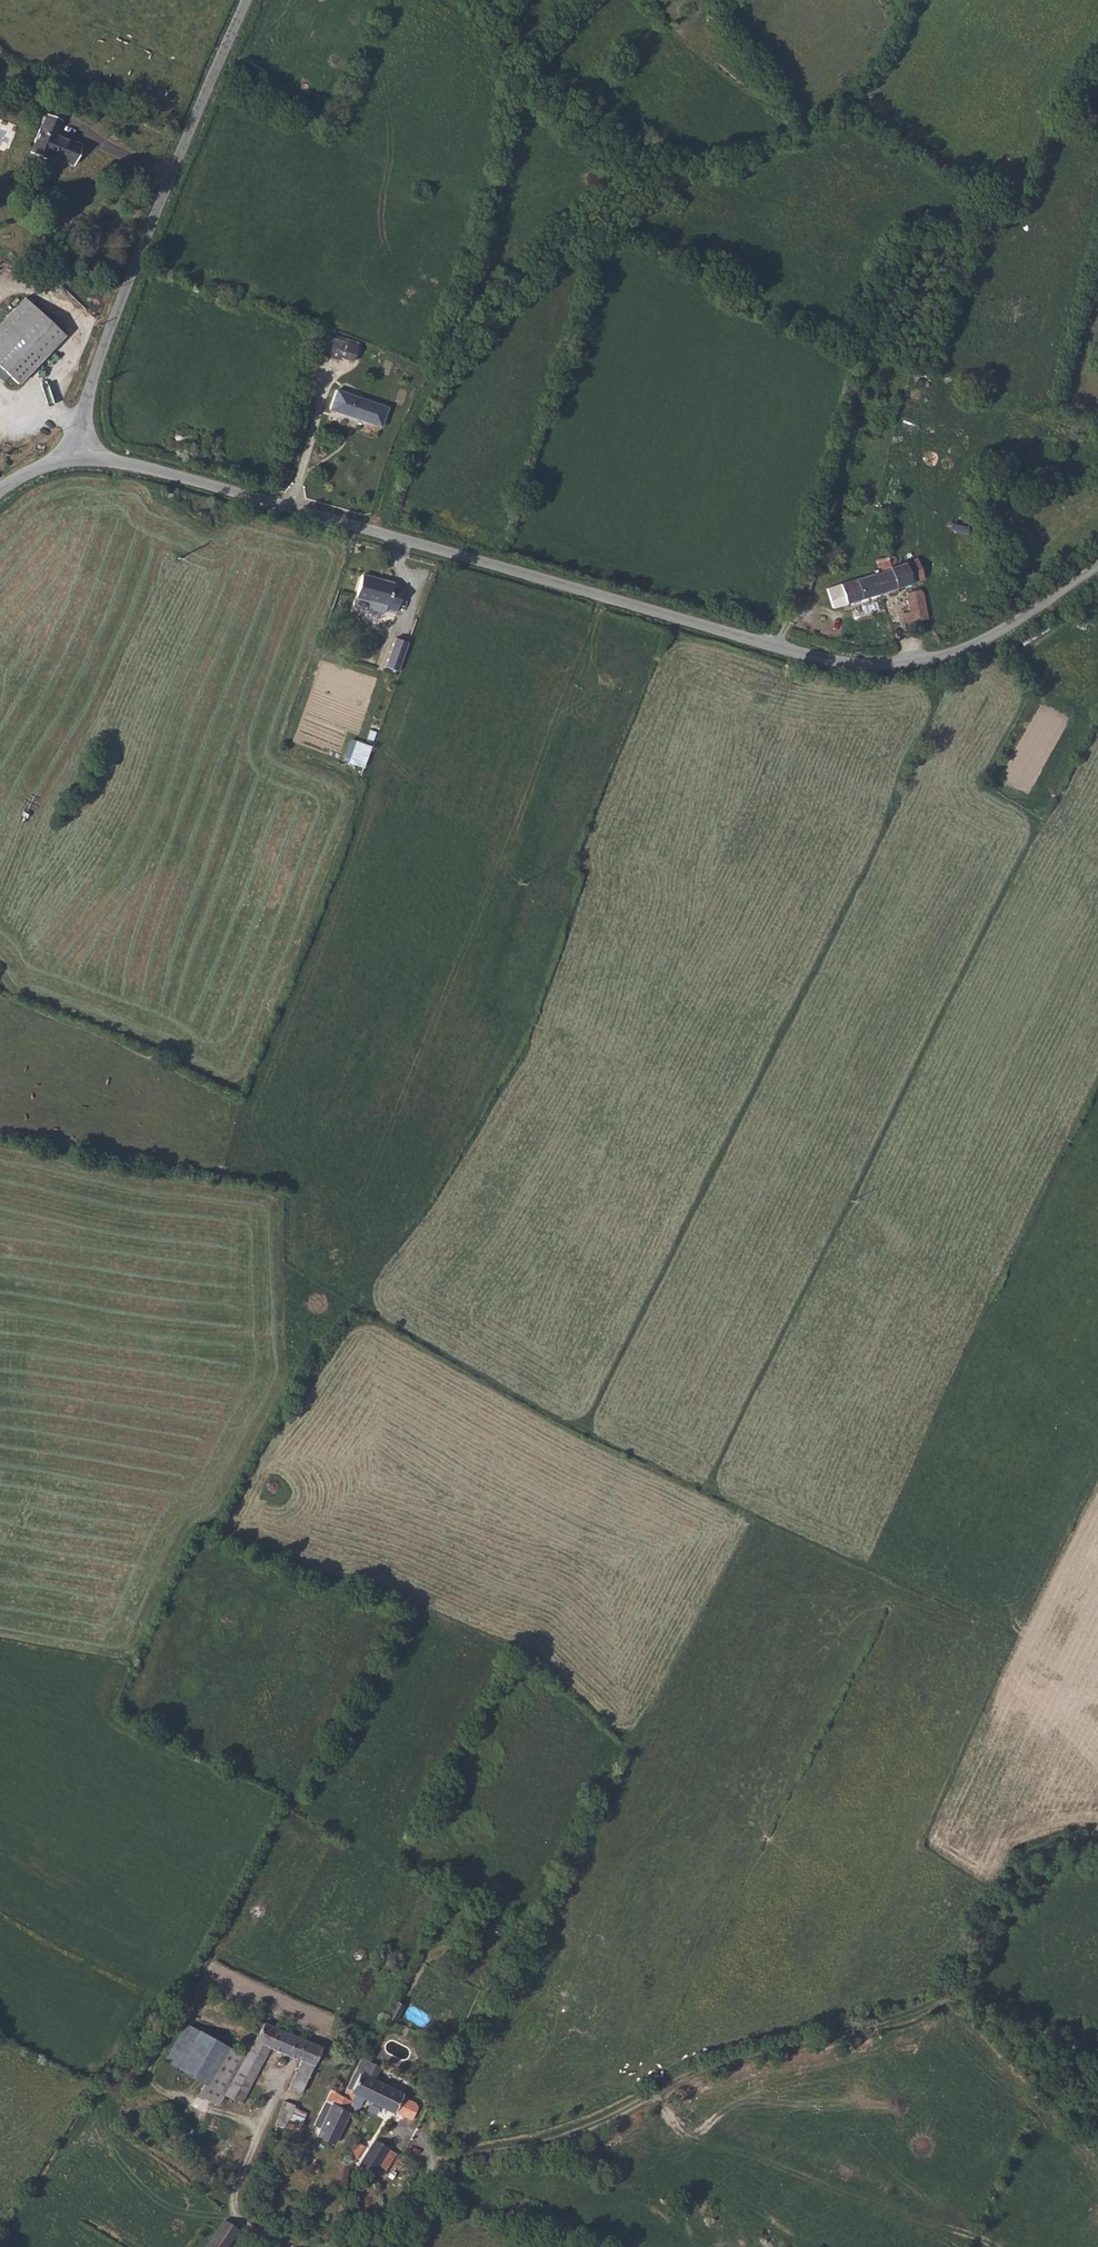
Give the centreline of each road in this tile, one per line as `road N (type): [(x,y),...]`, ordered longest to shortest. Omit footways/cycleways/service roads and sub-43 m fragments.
road 1 (unclassified): [(83,457),(848,663),(946,657),(990,638),(1097,564)]
road 2 (track): [(438,2162),(548,2142),(709,2068),(866,2031),(932,2004)]
road 3 (unclassified): [(83,457),(89,407),(253,0)]
road 4 (unclassified): [(341,2246),(395,2230),(414,2210),(438,2162)]

